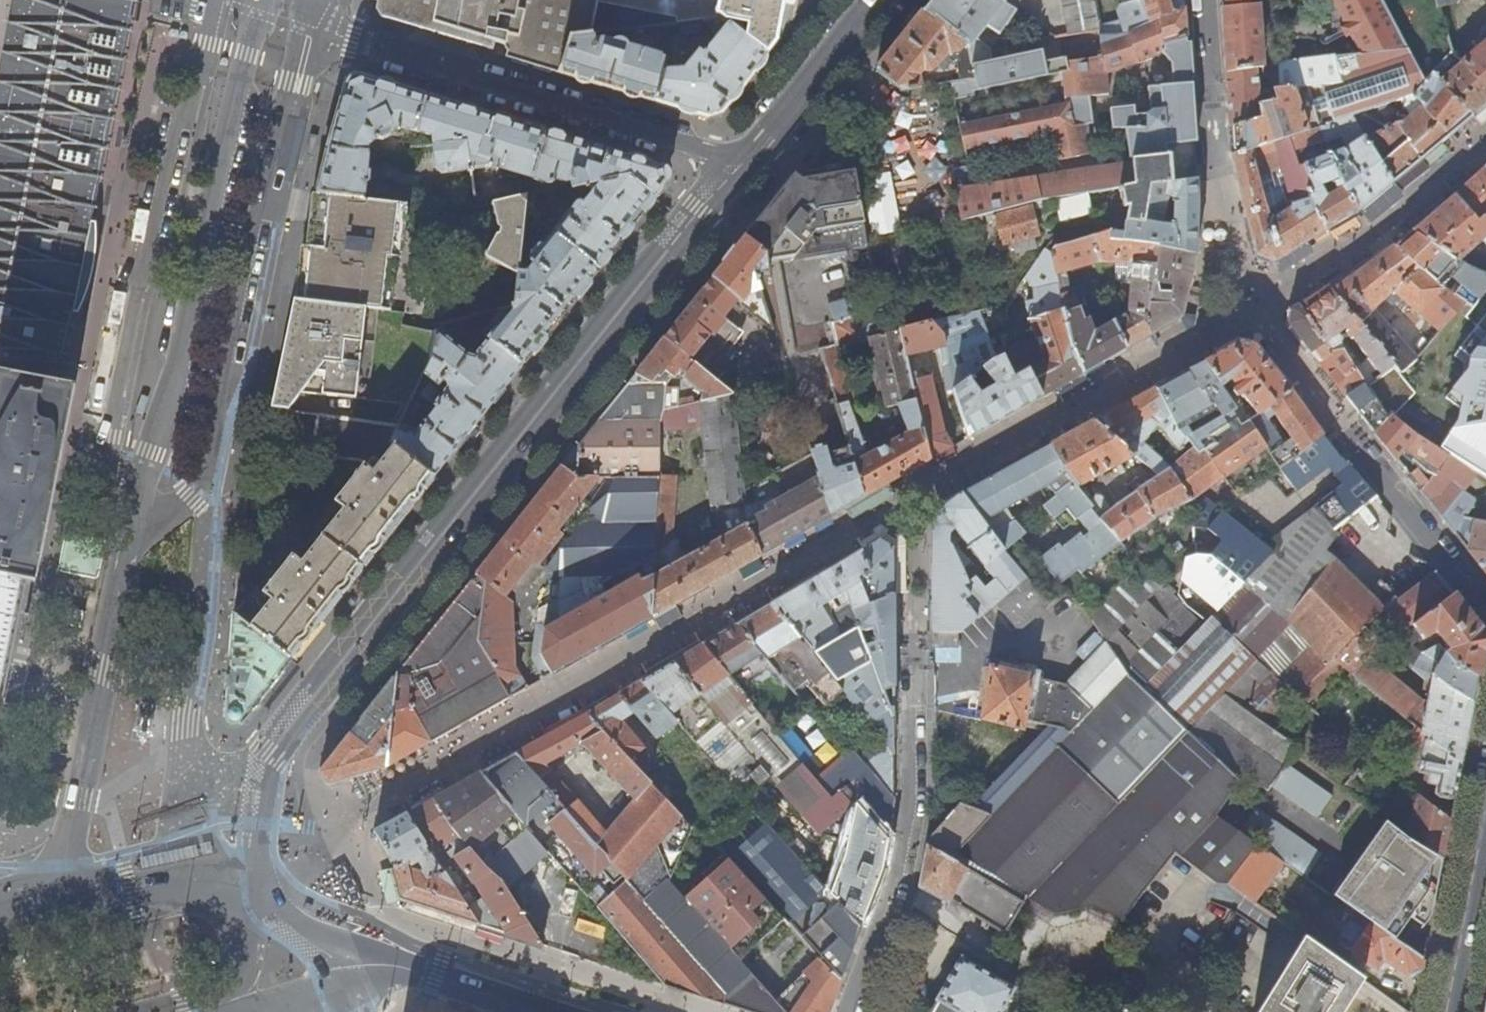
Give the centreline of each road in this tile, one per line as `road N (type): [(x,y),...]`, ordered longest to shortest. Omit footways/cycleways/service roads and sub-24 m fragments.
road 1 (residential): [(258,898),(284,760),(710,216),(737,170)]
road 2 (secondary): [(262,0),(134,512)]
road 3 (secondary): [(205,491),(228,354),(307,28)]
road 4 (residential): [(737,170),(703,151),(307,28)]
road 5 (secondary): [(134,512),(61,889)]
road 6 (residential): [(916,638),(898,873),(849,1011)]
road 7 (residential): [(1335,421),(1485,607)]
road 8 (primary): [(568,1011),(356,933)]
road 9 (residential): [(877,0),(737,170)]
road 10 (residential): [(1447,1011),(1485,815)]
road 11 (primary): [(180,887),(140,877),(61,889)]

